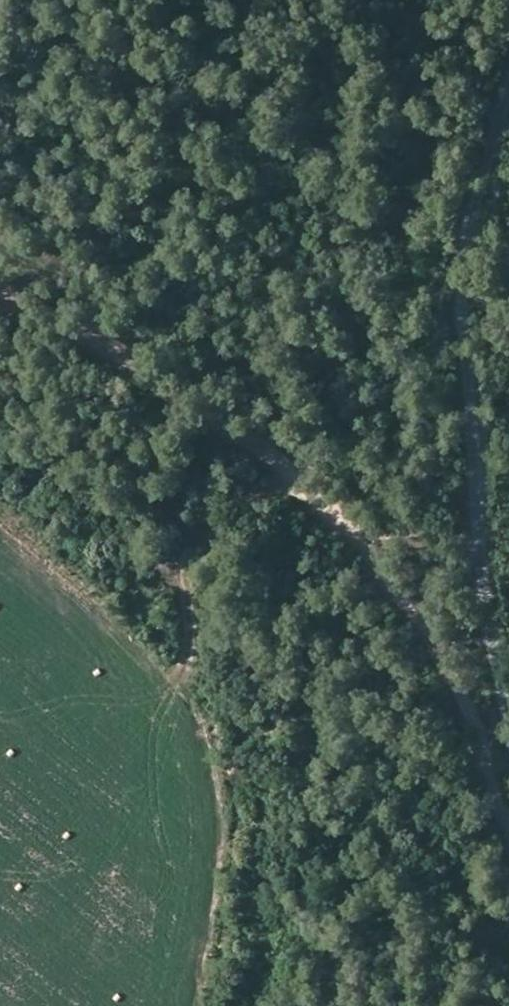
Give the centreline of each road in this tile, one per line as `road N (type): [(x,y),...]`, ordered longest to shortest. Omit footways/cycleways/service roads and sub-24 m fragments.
road 1 (track): [(508,807),(406,618),(130,359),(0,265)]
road 2 (track): [(508,752),(472,588),(473,455),(456,293),(479,177),(508,84)]

